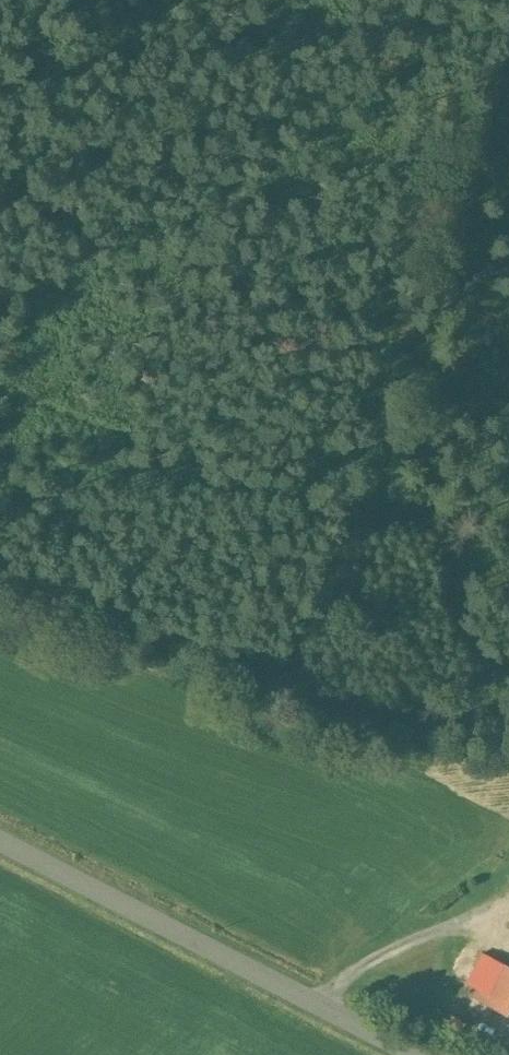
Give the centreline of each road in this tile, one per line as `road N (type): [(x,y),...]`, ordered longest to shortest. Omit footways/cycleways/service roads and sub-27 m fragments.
road 1 (unclassified): [(0,843),(409,1054)]

